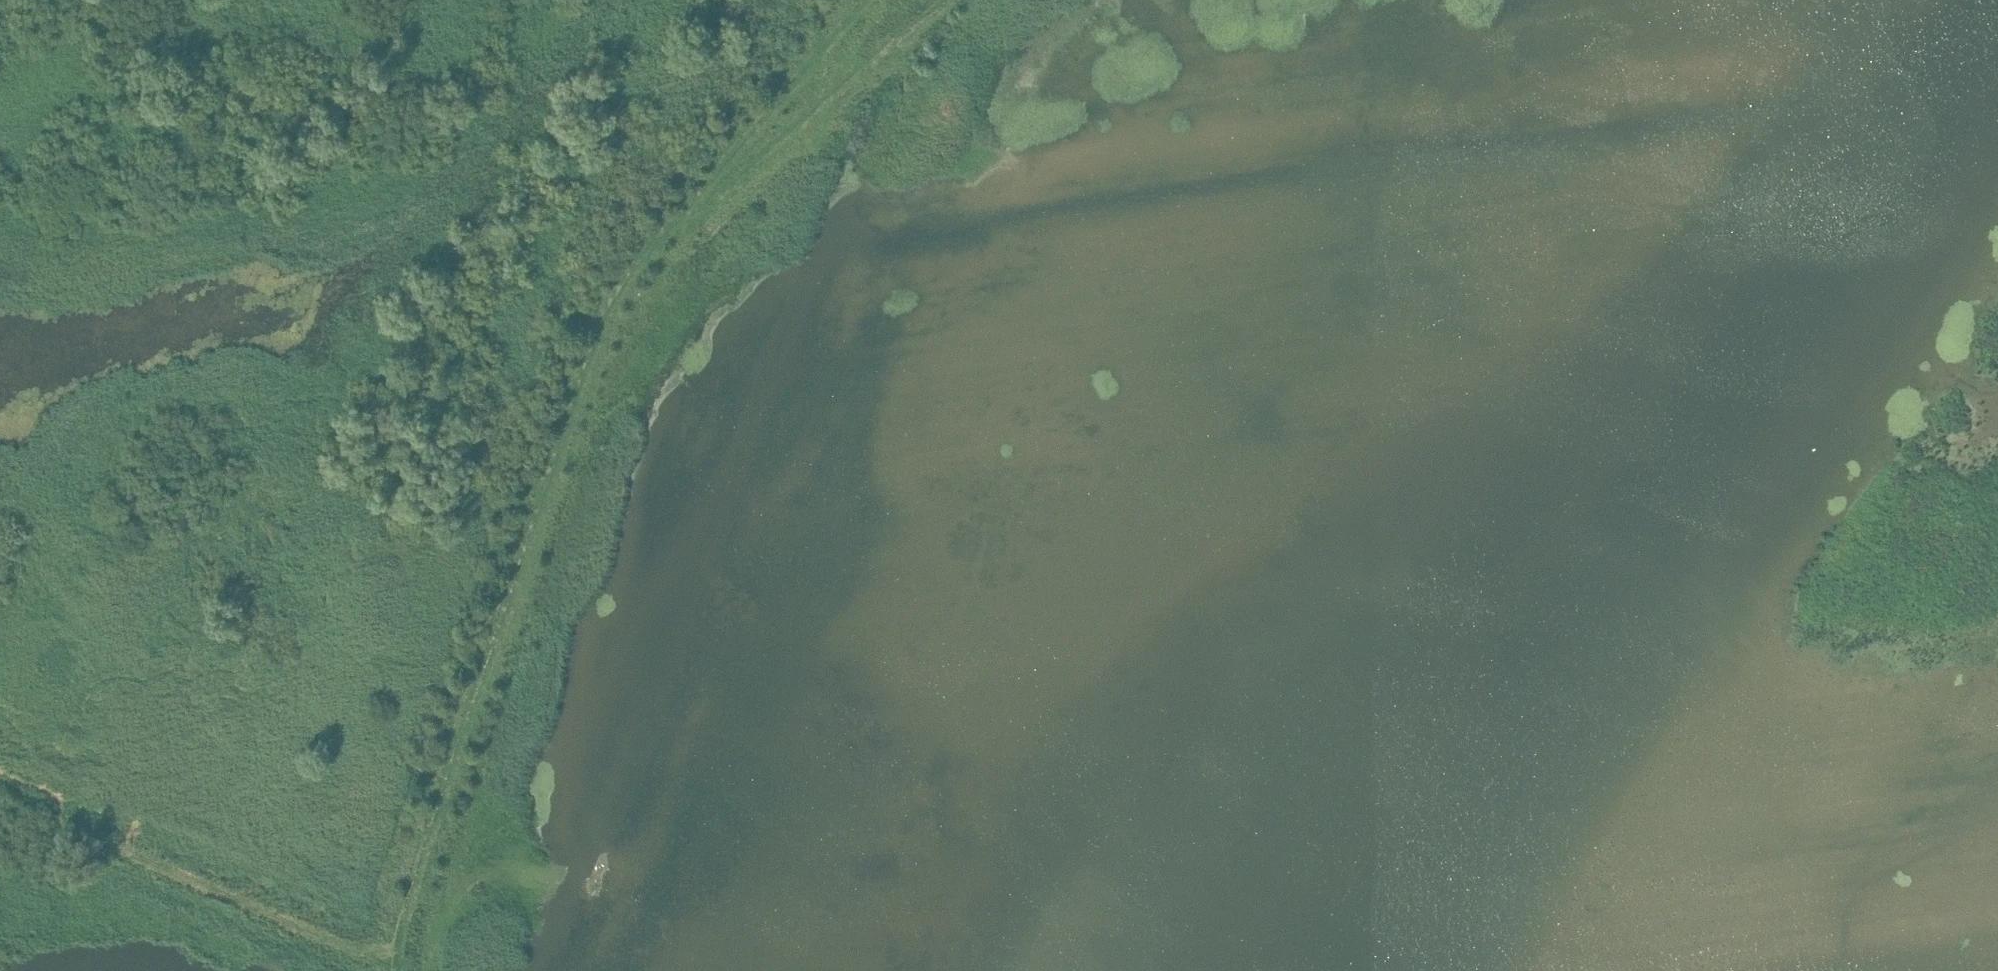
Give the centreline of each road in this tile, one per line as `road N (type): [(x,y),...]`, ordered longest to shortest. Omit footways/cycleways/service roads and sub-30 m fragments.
road 1 (track): [(866,0),(674,223),(600,324),(432,830),(395,970)]

